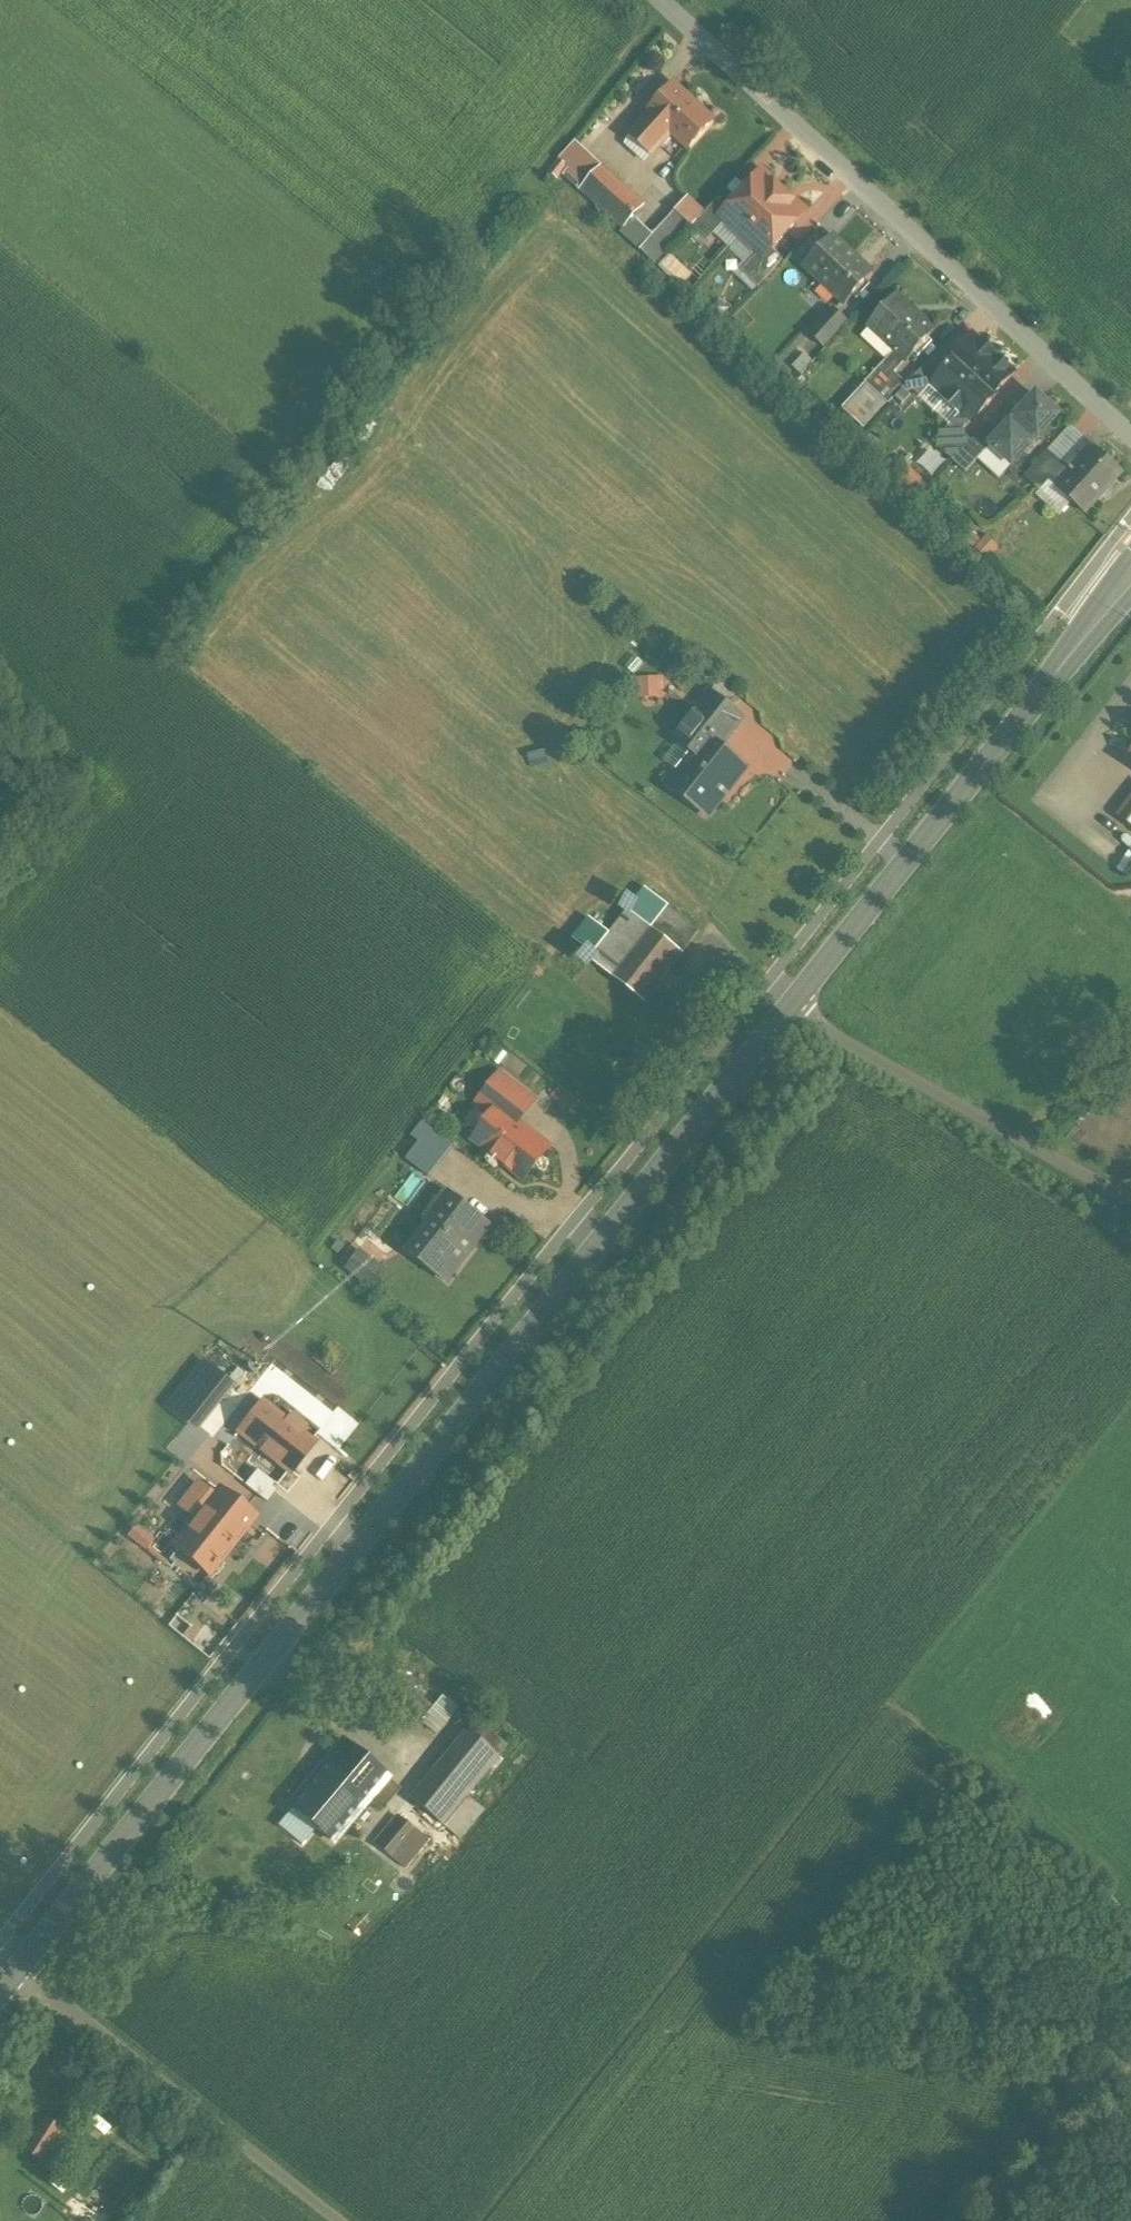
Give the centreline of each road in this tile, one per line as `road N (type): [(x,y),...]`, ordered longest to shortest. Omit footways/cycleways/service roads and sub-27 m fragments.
road 1 (tertiary): [(0,2000),(789,1009)]
road 2 (residential): [(1130,431),(662,0)]
road 3 (tertiary): [(789,1009),(1130,578)]
road 4 (residential): [(1130,1202),(789,1009)]

